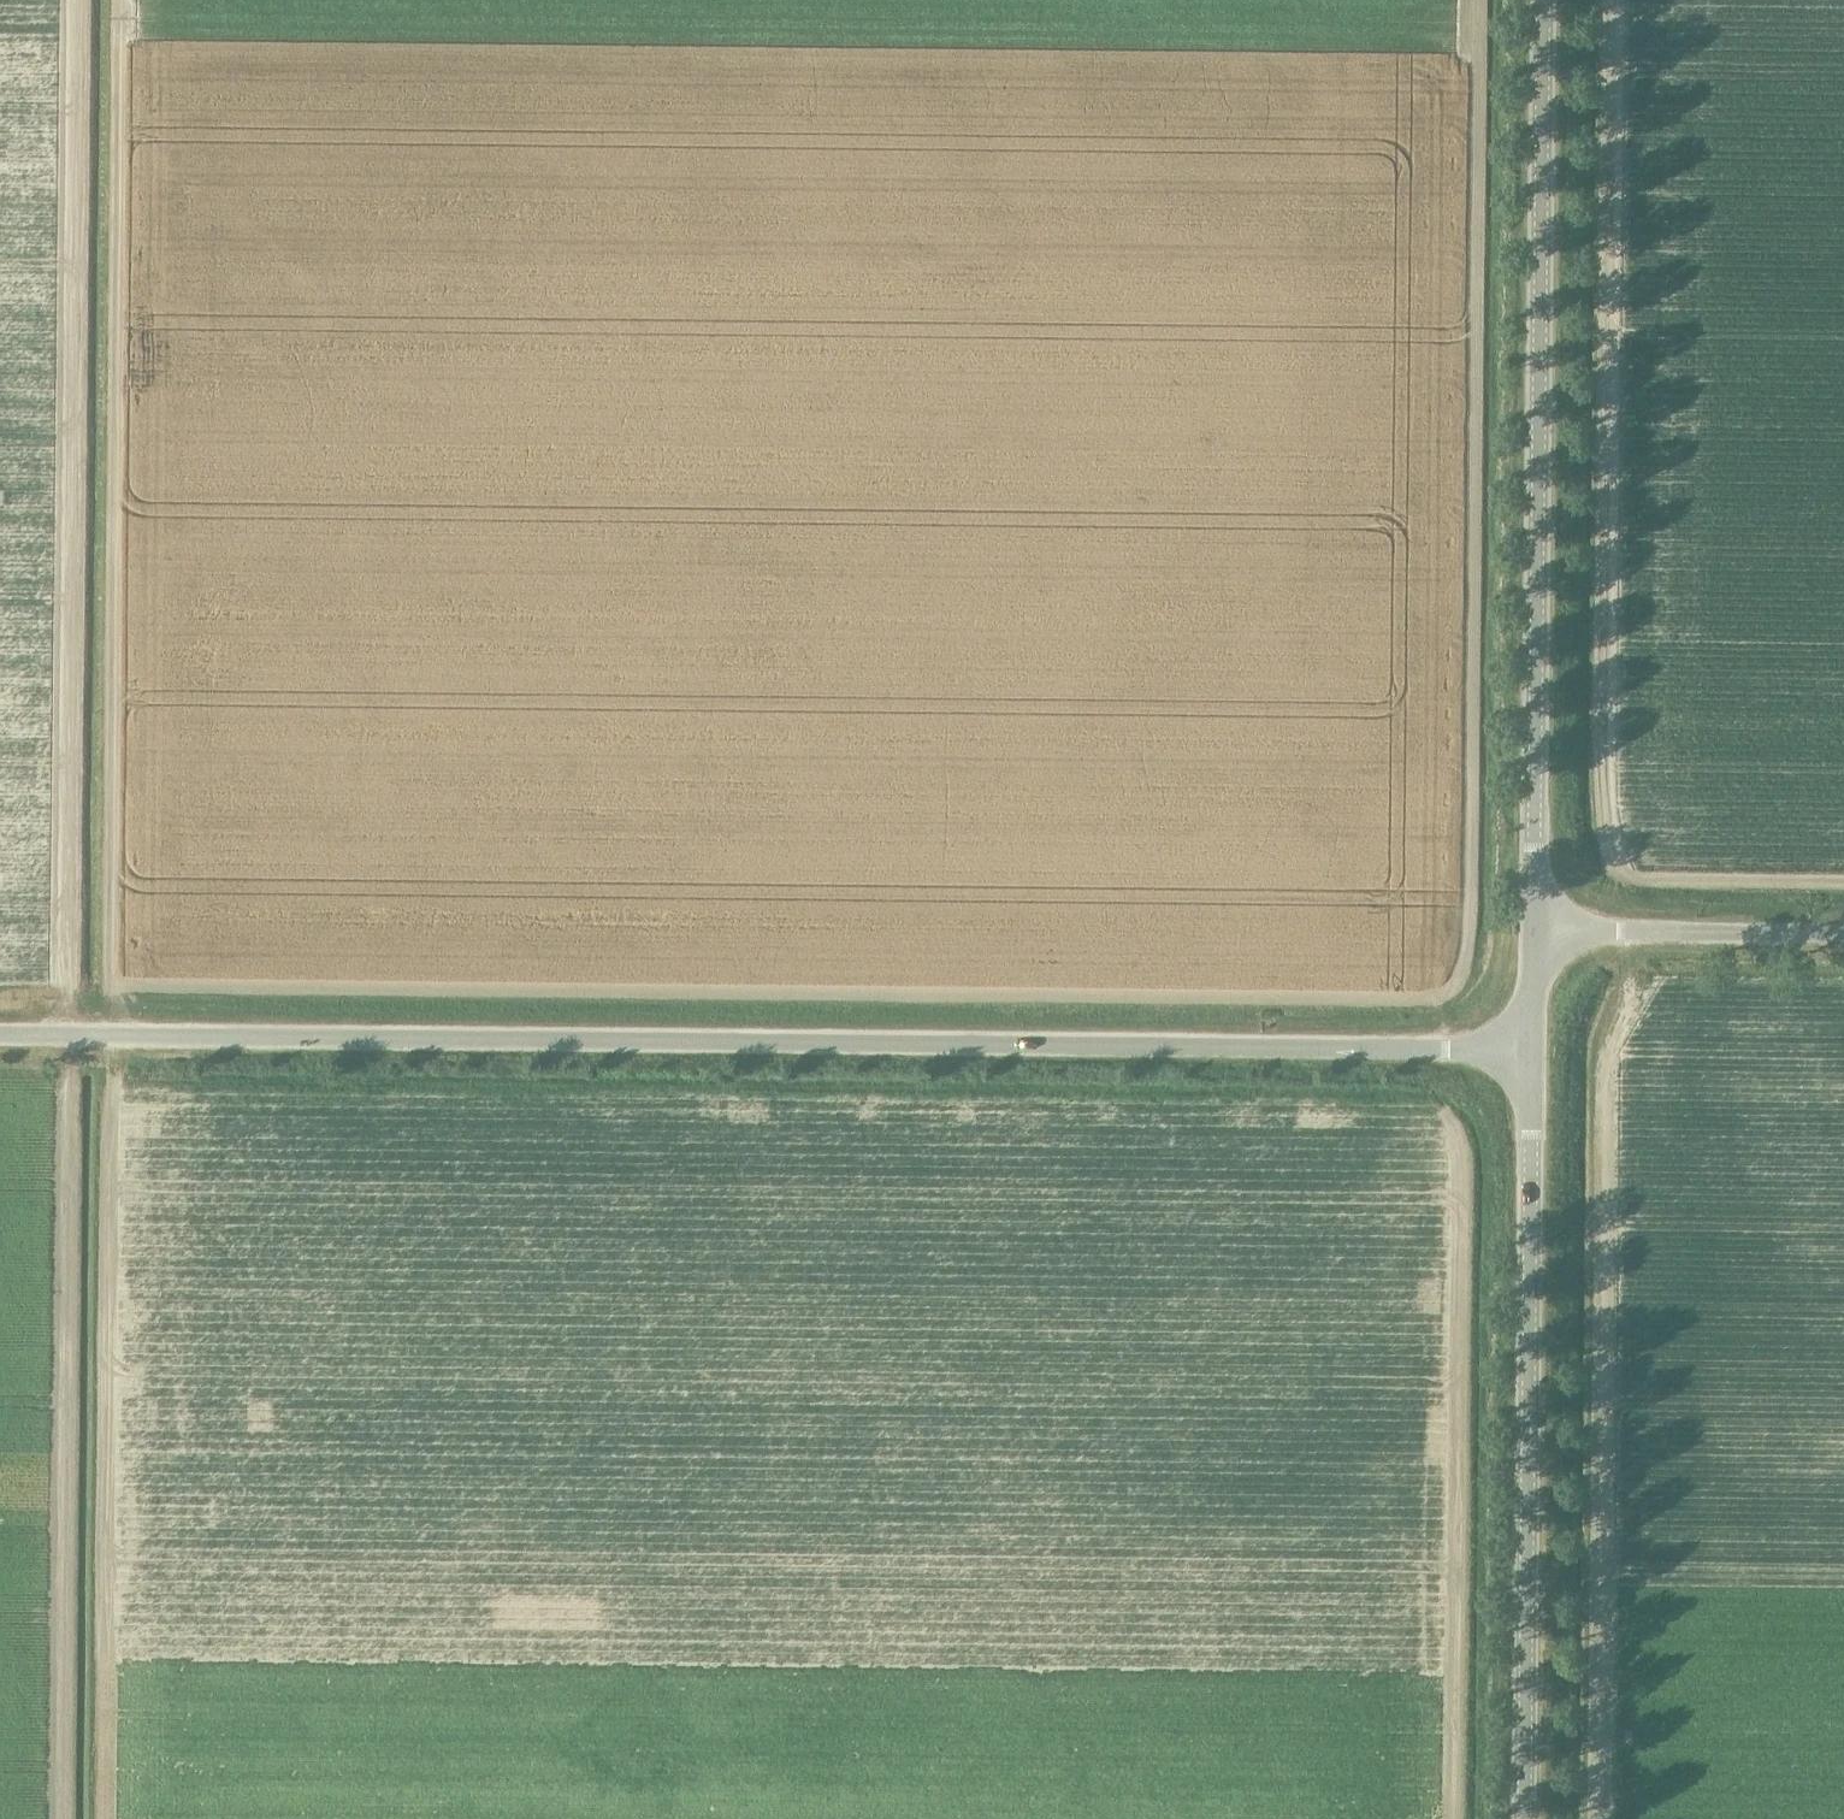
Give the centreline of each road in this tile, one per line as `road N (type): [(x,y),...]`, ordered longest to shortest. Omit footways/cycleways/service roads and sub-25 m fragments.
road 1 (unclassified): [(1532,1050),(0,1033)]
road 2 (unclassified): [(1543,0),(1534,931)]
road 3 (unclassified): [(1532,1050),(1524,1818)]
road 4 (unclassified): [(1843,932),(1534,931)]

